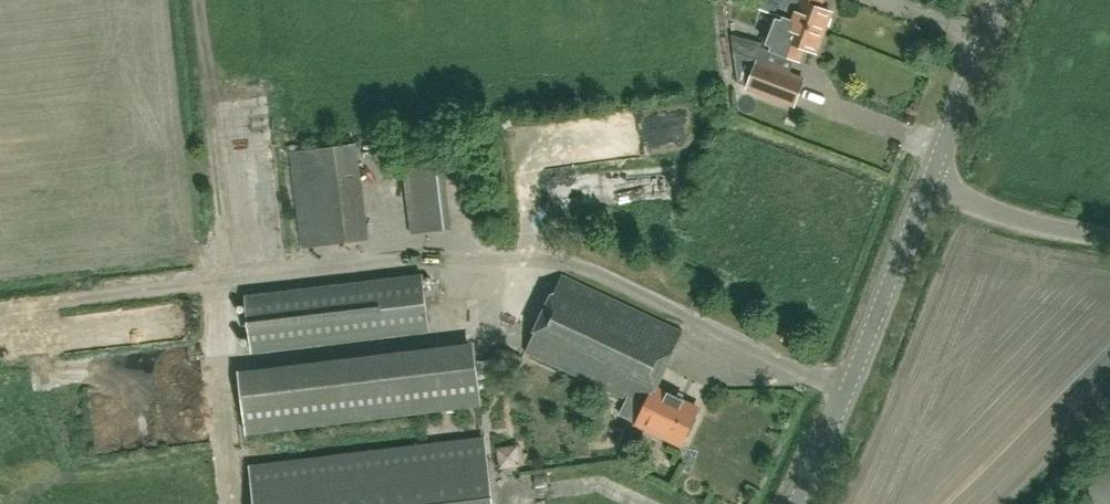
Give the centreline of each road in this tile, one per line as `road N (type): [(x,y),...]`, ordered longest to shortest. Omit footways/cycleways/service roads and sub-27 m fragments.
road 1 (tertiary): [(798,503),(926,189)]
road 2 (tertiary): [(926,189),(999,0)]
road 3 (unclassified): [(1109,237),(1008,217),(926,189)]

